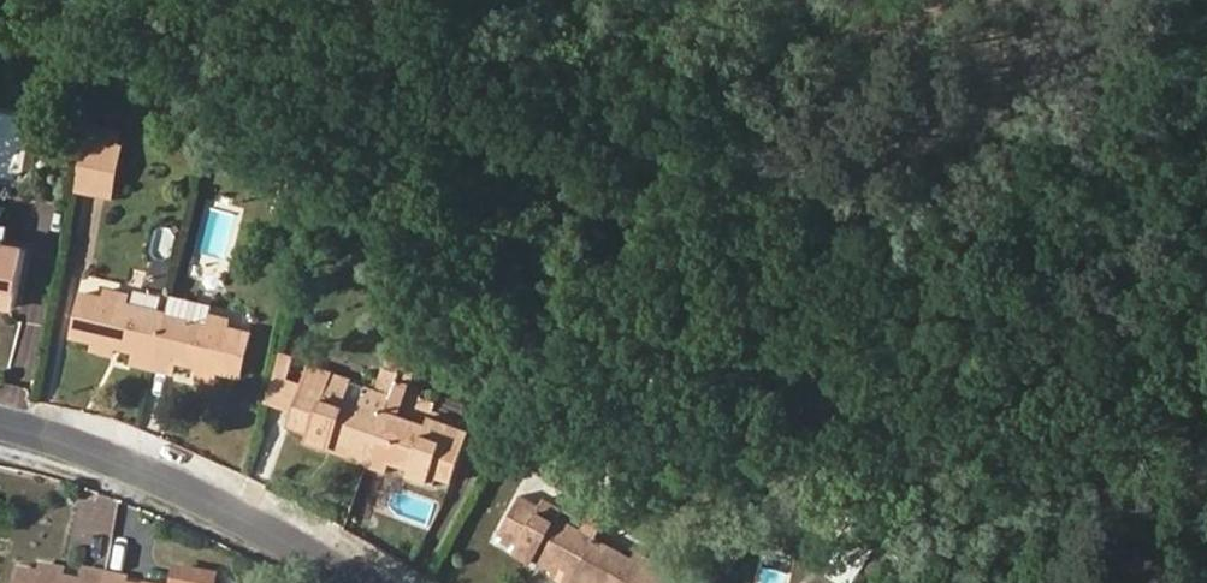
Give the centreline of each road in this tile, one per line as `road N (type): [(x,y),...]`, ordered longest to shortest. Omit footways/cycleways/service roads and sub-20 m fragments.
road 1 (residential): [(359,582),(172,482),(0,423)]

